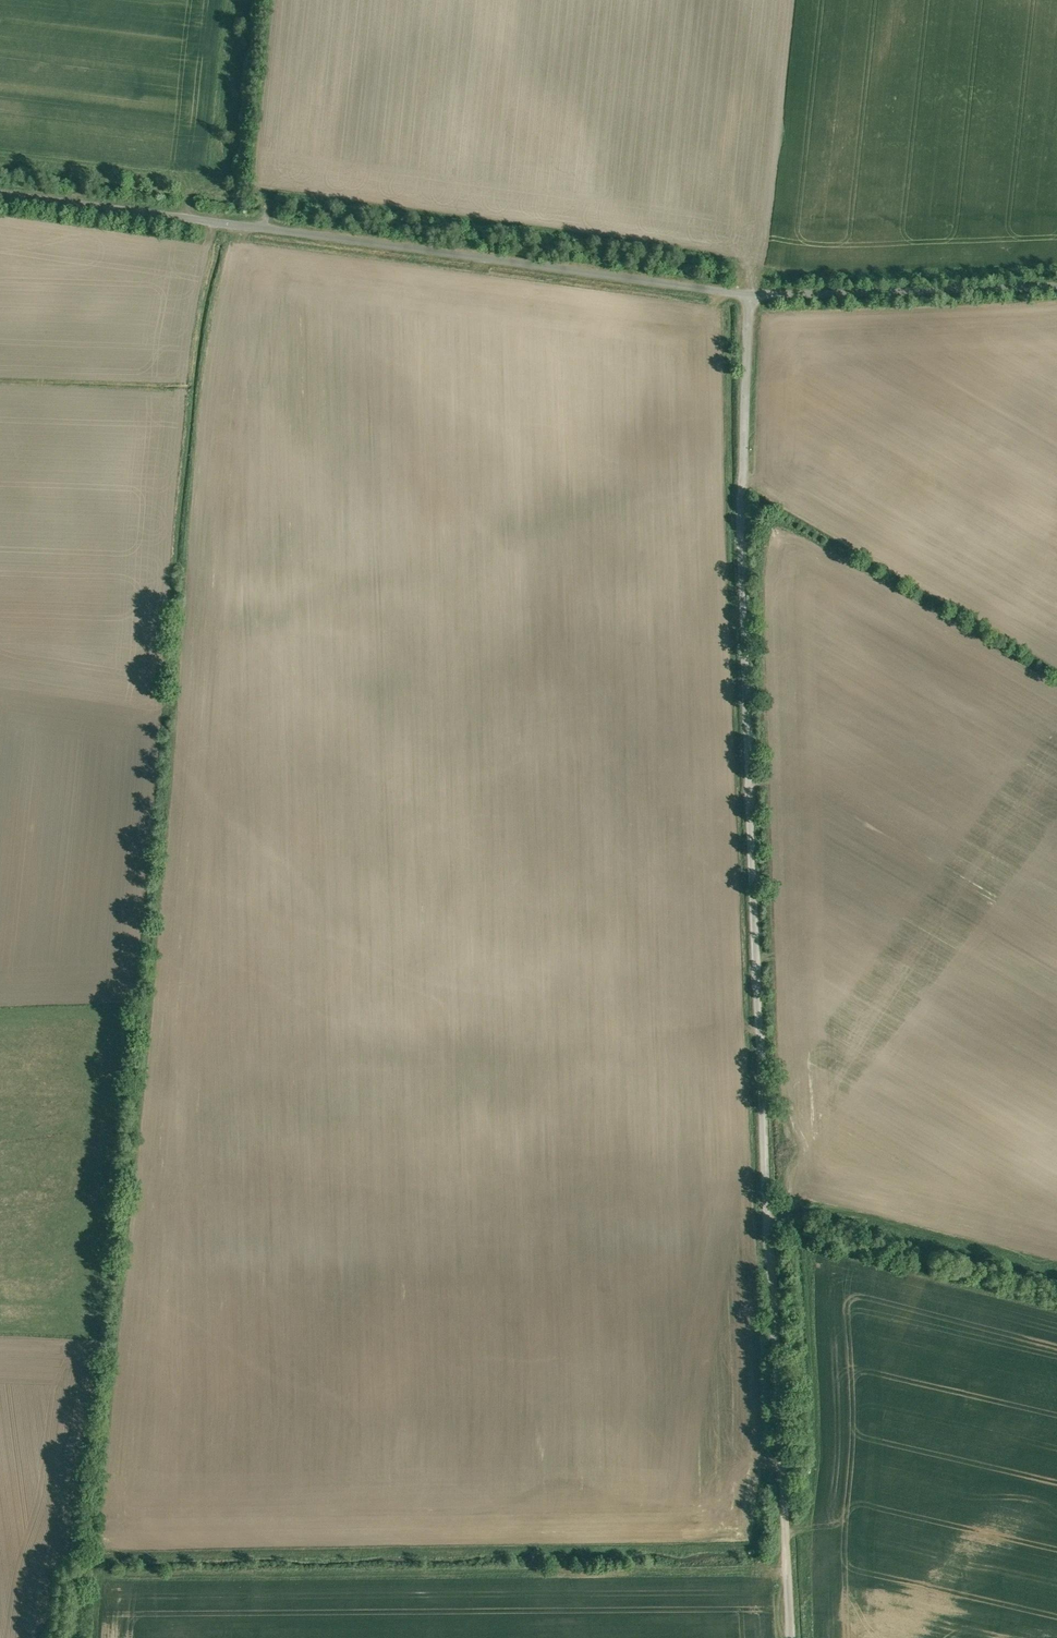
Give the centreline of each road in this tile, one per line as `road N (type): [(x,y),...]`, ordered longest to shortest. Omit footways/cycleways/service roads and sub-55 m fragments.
road 1 (unclassified): [(789,1637),(746,537),(750,295)]
road 2 (unclassified): [(750,295),(0,191)]
road 3 (unclassified): [(1056,286),(750,295)]

